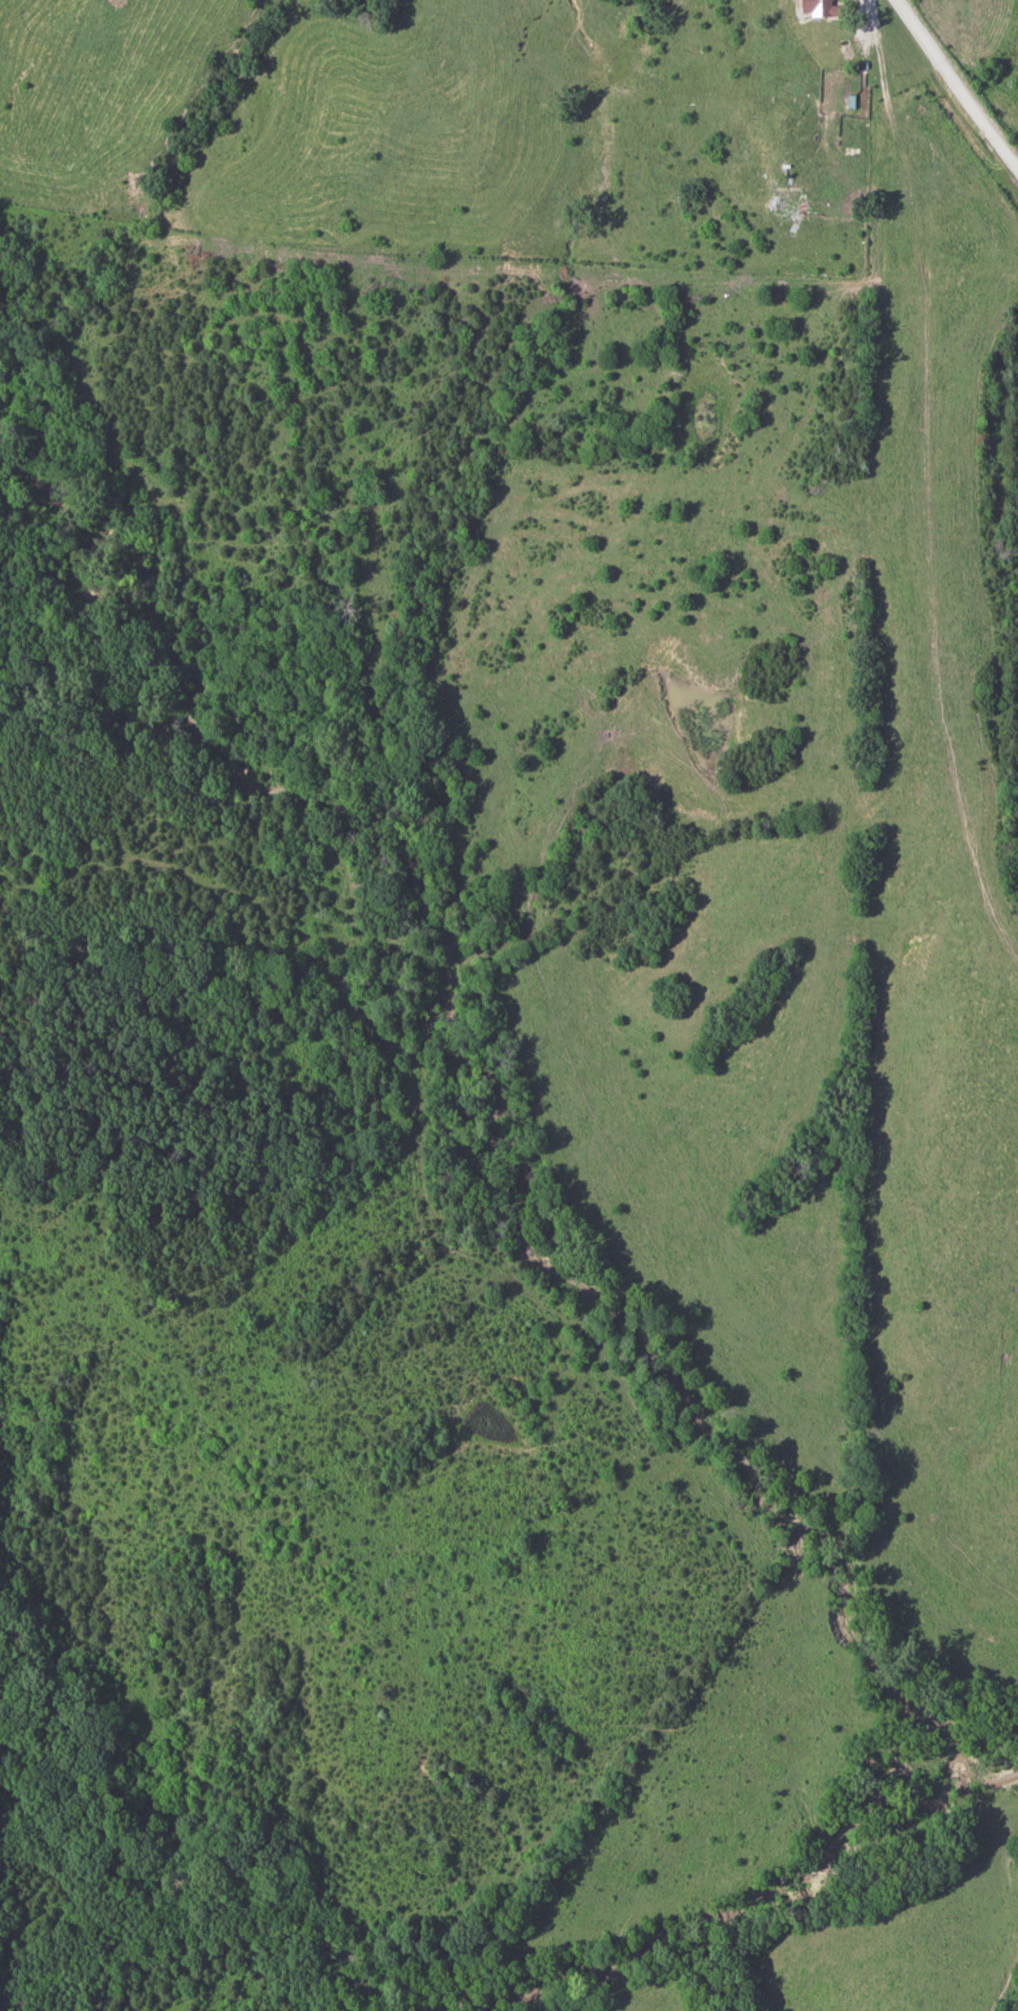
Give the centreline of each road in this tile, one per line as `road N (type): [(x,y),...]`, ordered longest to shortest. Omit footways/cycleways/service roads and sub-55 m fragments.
road 1 (residential): [(1017,163),(898,0)]

